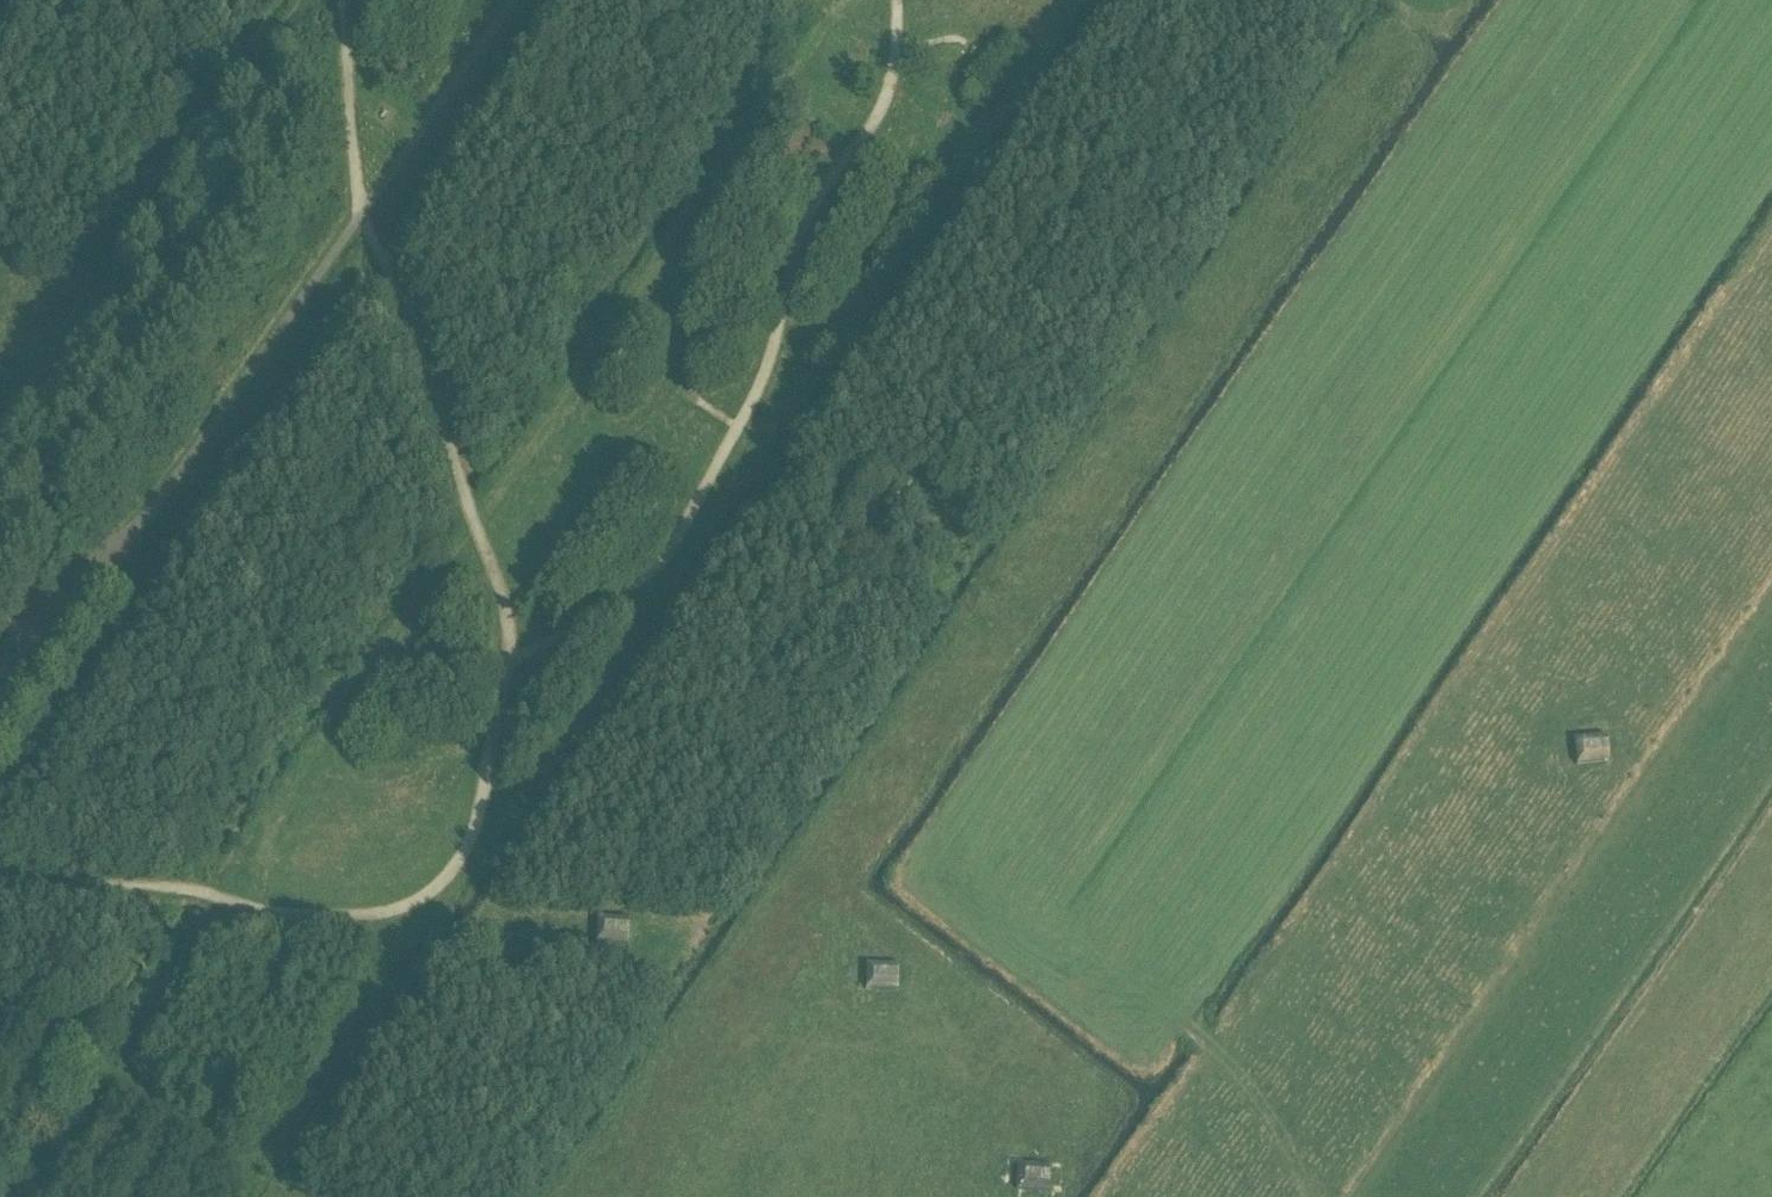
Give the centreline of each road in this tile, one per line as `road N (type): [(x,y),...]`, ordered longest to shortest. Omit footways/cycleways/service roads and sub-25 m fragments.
road 1 (track): [(847,0),(229,899)]
road 2 (track): [(1355,1196),(1771,595)]
road 3 (track): [(0,333),(46,366),(0,434)]

